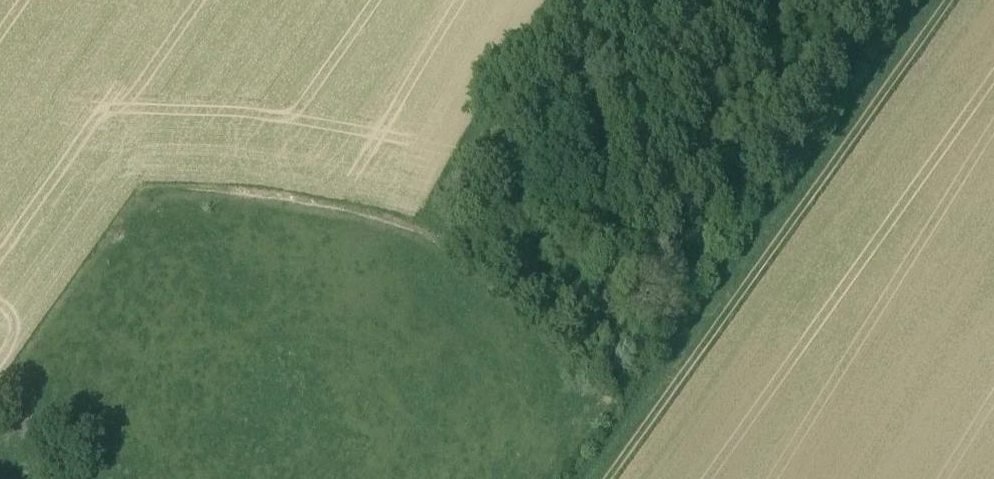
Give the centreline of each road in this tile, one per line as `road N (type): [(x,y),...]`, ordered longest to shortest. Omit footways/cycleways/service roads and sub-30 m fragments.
road 1 (track): [(610,478),(950,0)]

